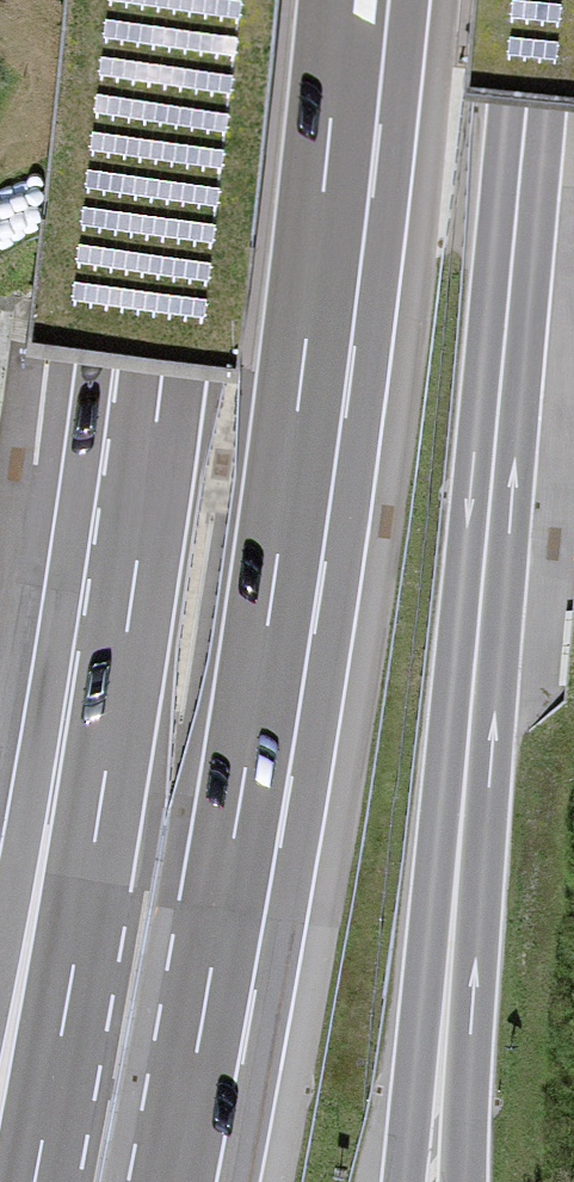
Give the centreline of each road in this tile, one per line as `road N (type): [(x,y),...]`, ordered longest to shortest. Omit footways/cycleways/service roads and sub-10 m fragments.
road 1 (motorway): [(172,1181),(272,595),(342,0)]
road 2 (trunk): [(535,0),(463,805)]
road 3 (motorway): [(198,0),(162,376),(123,658)]
road 4 (motorway): [(123,658),(34,1181)]
road 5 (trunk): [(463,805),(404,1181)]
road 6 (trunk): [(463,1181),(463,805)]
road 7 (motorway): [(123,658),(0,1013)]

